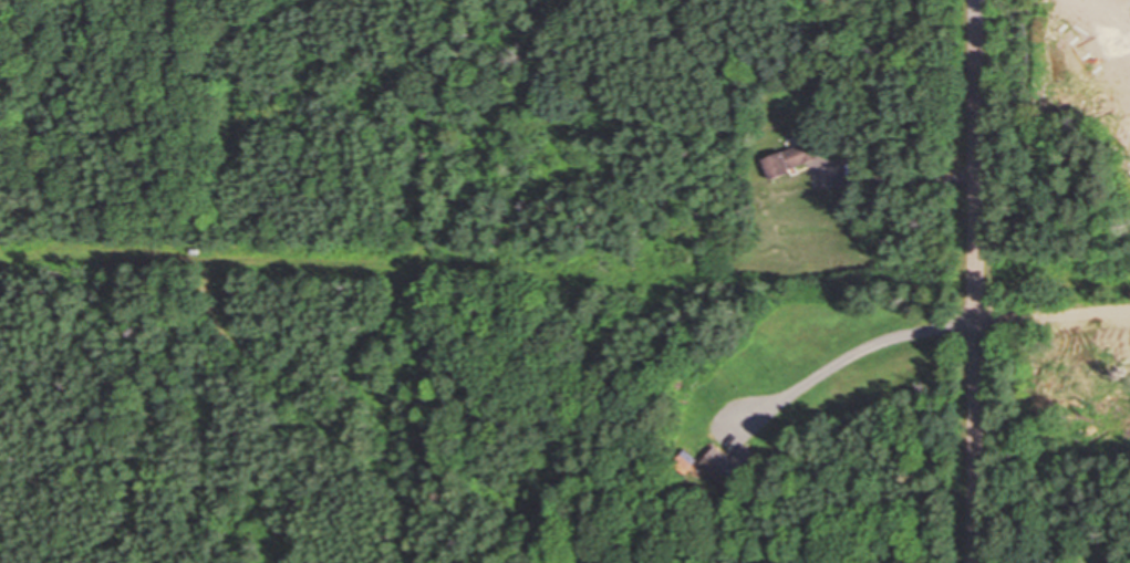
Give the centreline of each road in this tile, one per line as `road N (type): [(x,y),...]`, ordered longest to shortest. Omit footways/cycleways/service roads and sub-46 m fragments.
road 1 (residential): [(977,562),(980,0)]

